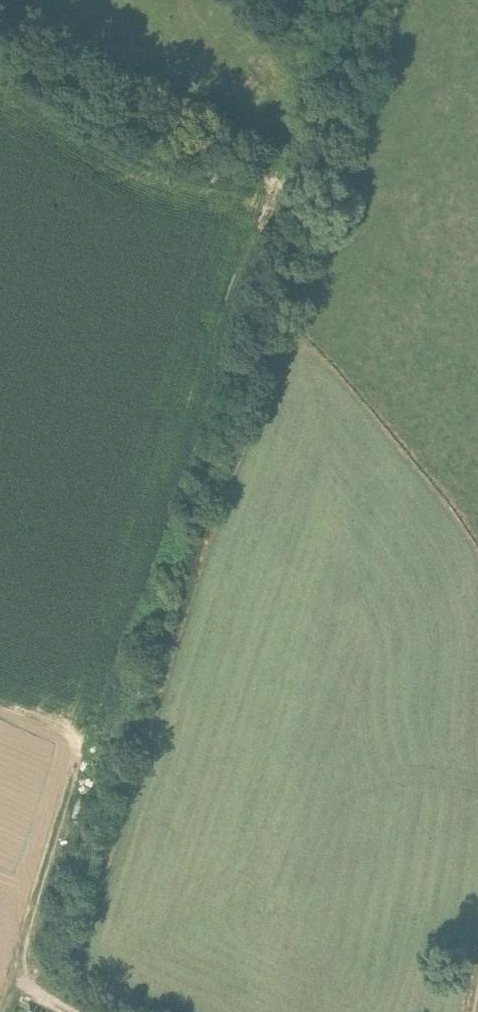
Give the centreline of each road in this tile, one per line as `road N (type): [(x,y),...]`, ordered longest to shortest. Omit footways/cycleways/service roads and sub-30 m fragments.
road 1 (track): [(102,1011),(17,961),(88,744)]
road 2 (track): [(287,149),(89,79)]

